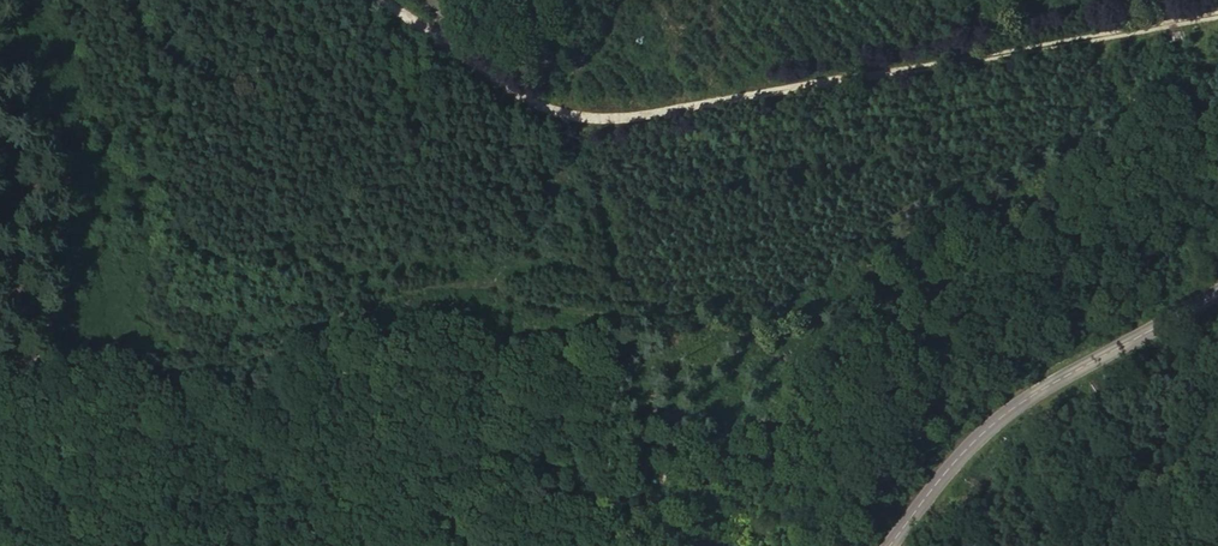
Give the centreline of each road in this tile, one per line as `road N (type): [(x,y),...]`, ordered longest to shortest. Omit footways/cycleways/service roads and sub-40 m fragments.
road 1 (track): [(0,355),(72,373),(181,370),(418,298),(680,317),(756,302),(942,184),(1019,159),(1075,125),(1110,32)]
road 2 (track): [(1217,12),(634,117),(588,118),(541,107),(378,0)]
road 3 (tertiary): [(1217,268),(982,420),(929,473),(875,545)]

